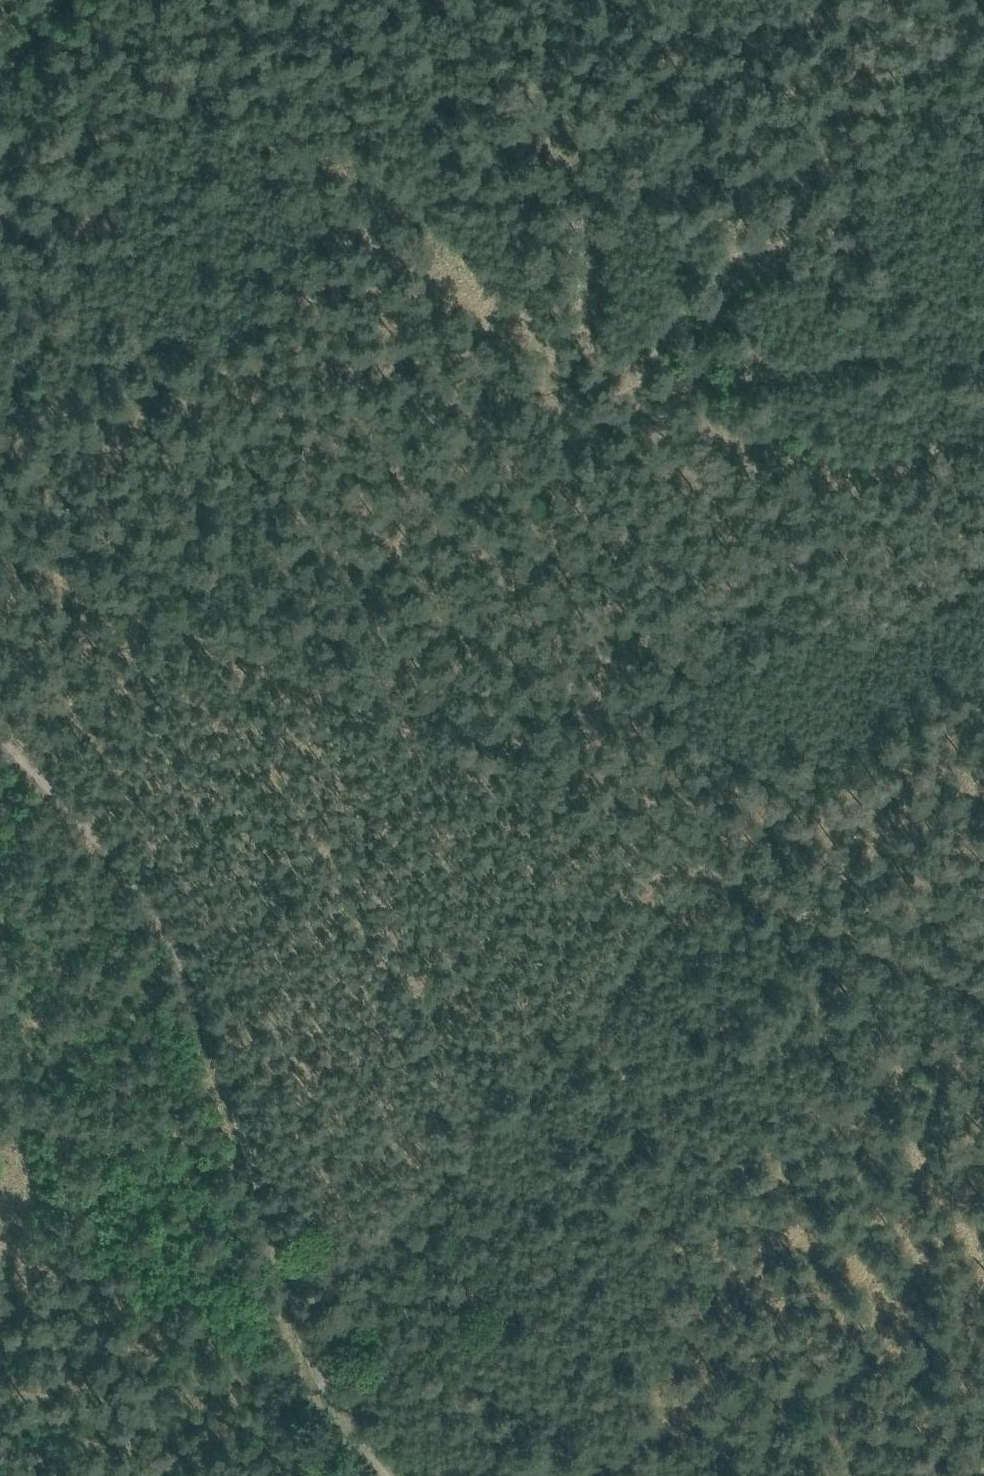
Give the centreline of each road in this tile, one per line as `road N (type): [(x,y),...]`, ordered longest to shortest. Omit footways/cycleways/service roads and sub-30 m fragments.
road 1 (track): [(0,552),(983,983)]
road 2 (track): [(0,739),(156,916),(179,961),(225,1148),(301,1362),(399,1475)]

